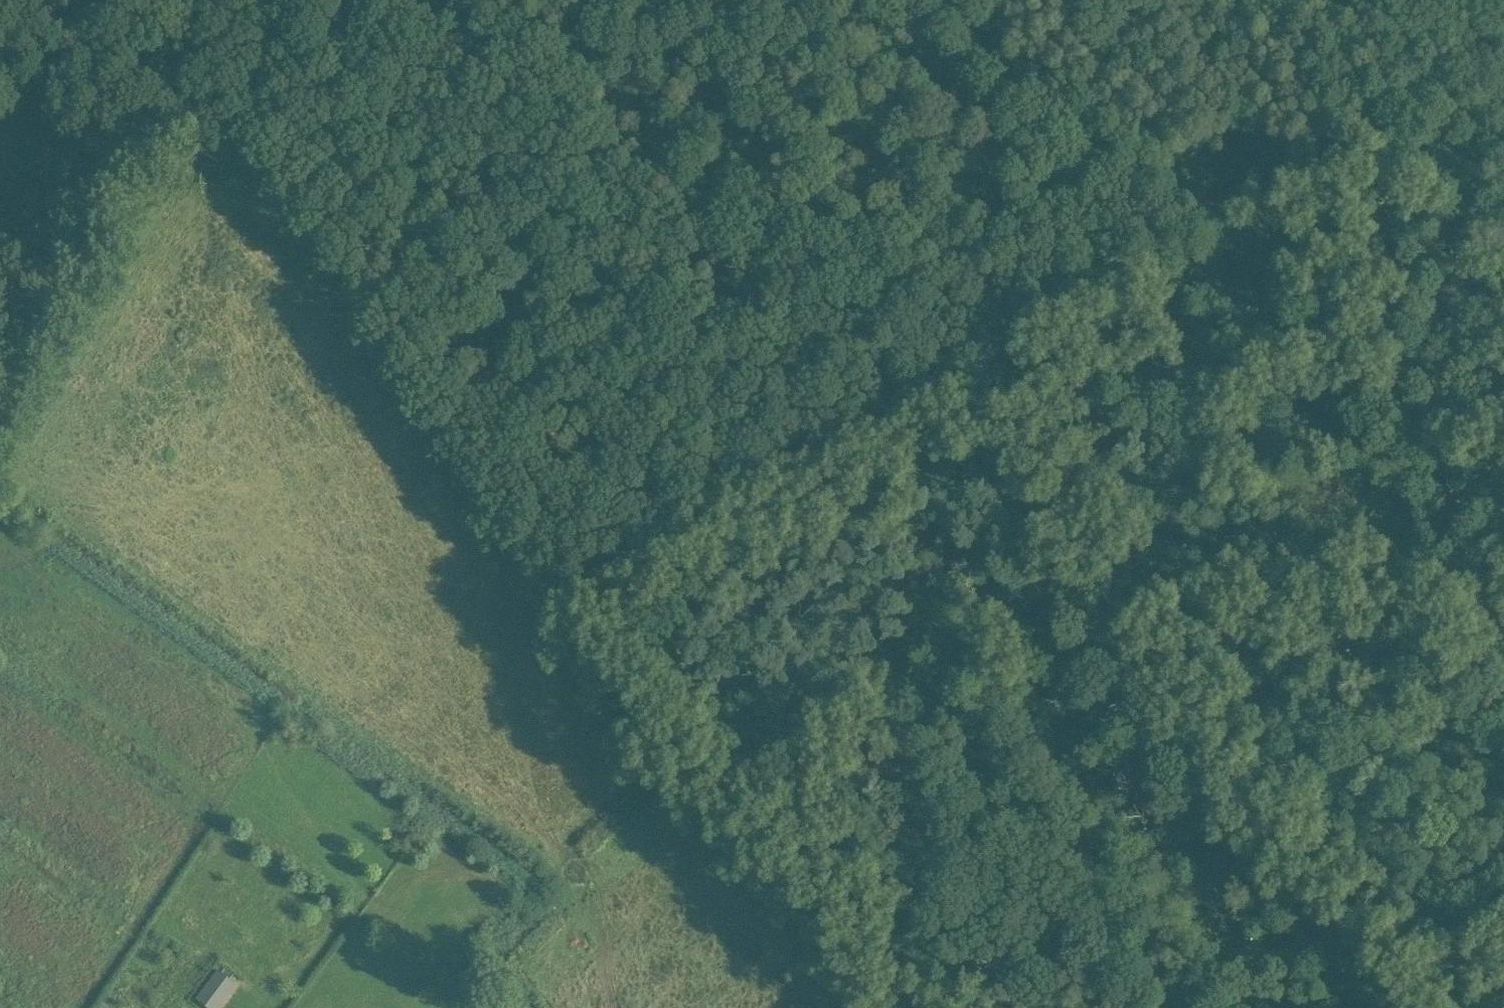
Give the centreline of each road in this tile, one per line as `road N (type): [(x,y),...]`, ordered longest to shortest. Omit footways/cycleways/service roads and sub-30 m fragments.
road 1 (track): [(196,100),(0,407)]

